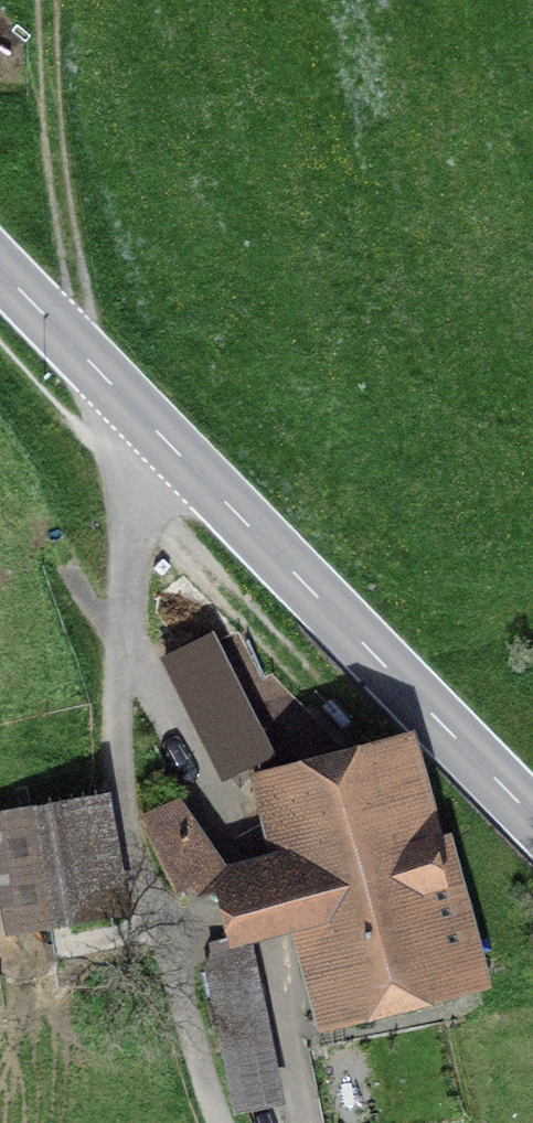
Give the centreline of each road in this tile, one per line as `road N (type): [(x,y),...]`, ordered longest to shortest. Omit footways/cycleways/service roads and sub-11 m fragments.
road 1 (tertiary): [(532,820),(162,438)]
road 2 (residential): [(126,634),(248,859),(302,1122)]
road 3 (residential): [(126,634),(118,749),(128,831),(220,1122)]
road 4 (tertiary): [(162,438),(0,270)]
road 5 (residential): [(162,438),(137,485),(126,634)]

